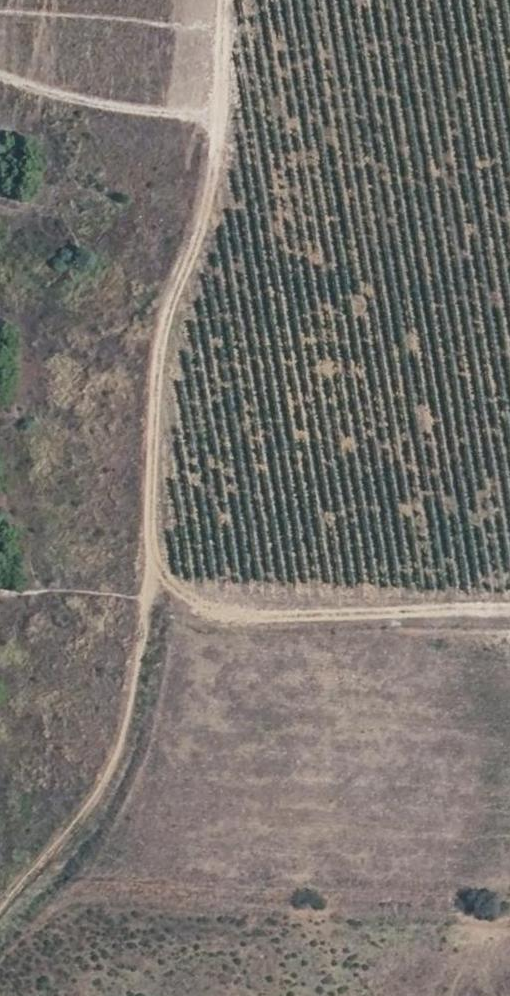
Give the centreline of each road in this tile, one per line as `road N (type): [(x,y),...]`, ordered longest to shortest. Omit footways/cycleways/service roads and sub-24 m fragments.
road 1 (track): [(224,0),(216,161),(203,230),(173,314),(141,650),(120,749),(90,810),(0,918)]
road 2 (track): [(150,550),(191,596),(261,611),(509,614)]
road 3 (track): [(219,115),(148,115),(0,83)]

